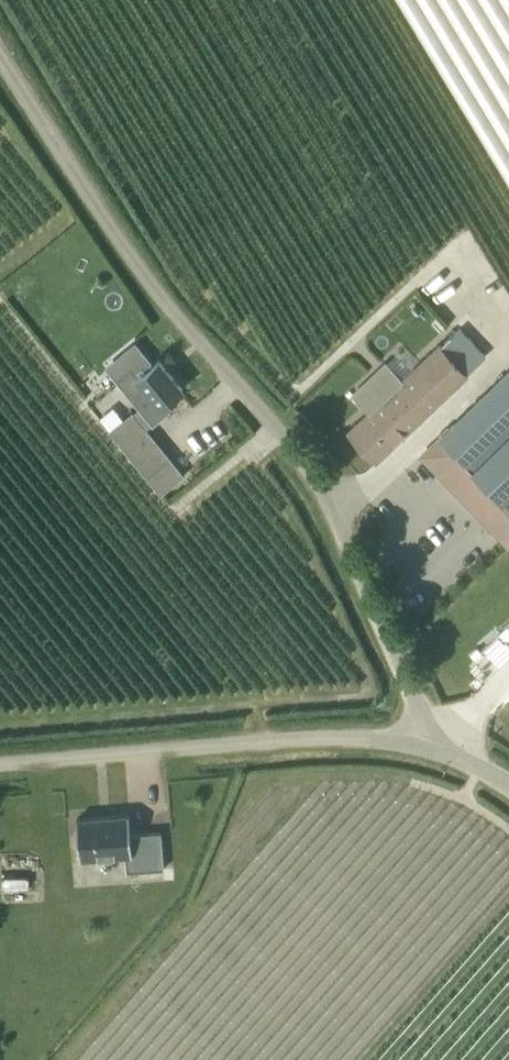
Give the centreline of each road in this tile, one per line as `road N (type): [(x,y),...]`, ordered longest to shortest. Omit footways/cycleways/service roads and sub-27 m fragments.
road 1 (unclassified): [(439,753),(324,484),(175,304),(0,45)]
road 2 (unclassified): [(439,753),(371,738),(0,770)]

